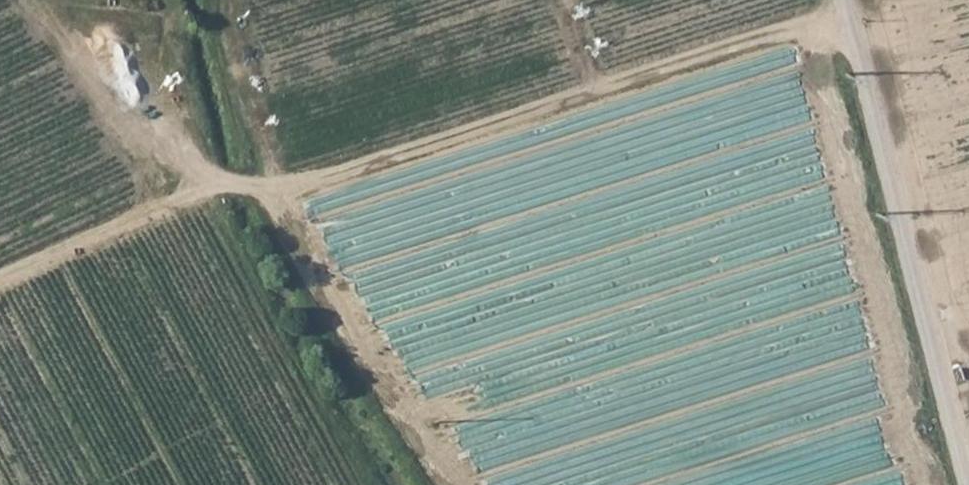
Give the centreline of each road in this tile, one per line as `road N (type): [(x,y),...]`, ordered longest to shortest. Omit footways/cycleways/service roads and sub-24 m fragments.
road 1 (track): [(841,18),(311,185),(262,189),(219,181),(195,135),(180,0)]
road 2 (unclassified): [(837,0),(965,484)]

